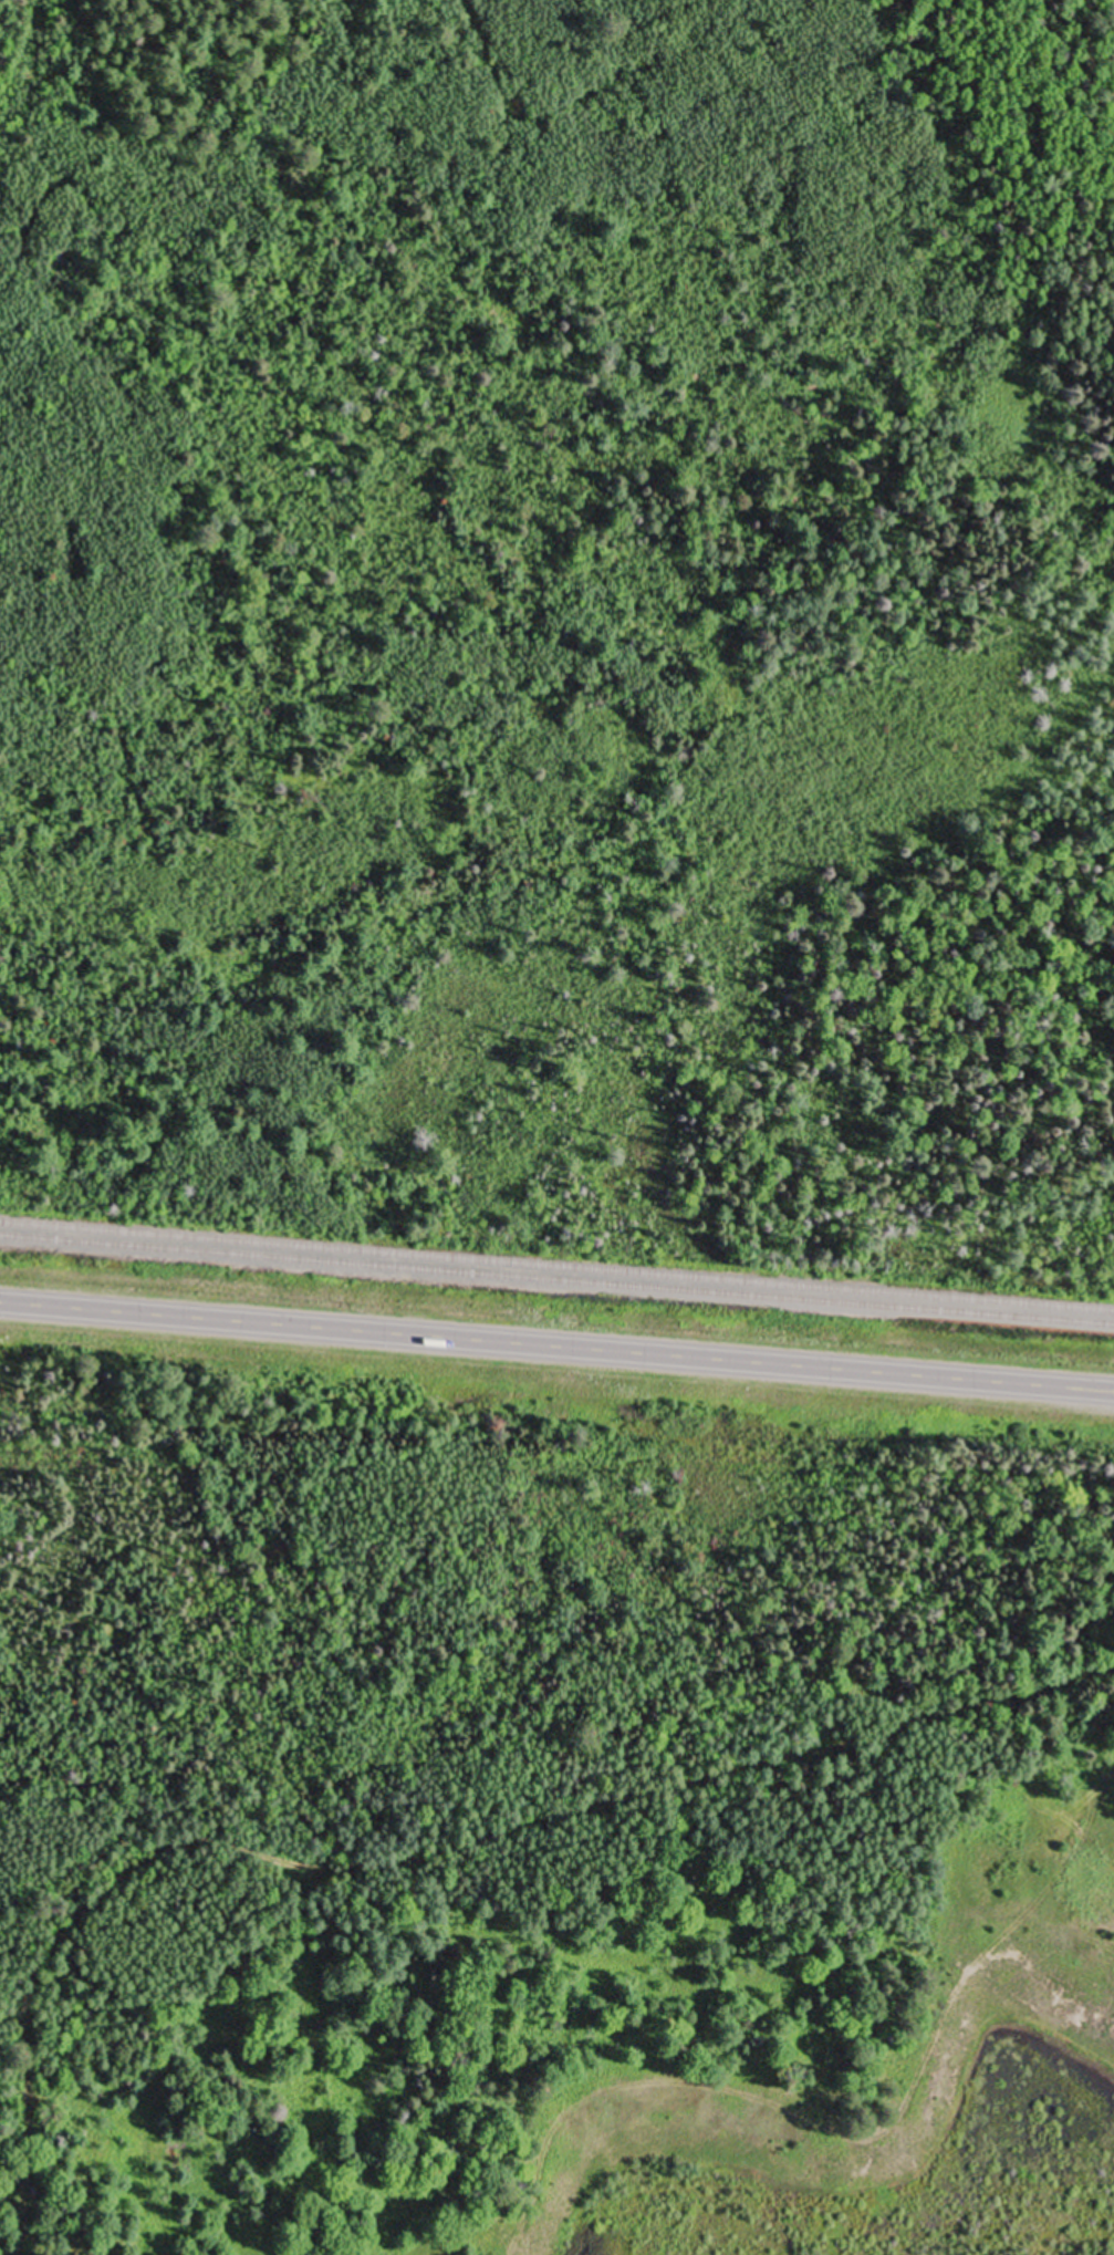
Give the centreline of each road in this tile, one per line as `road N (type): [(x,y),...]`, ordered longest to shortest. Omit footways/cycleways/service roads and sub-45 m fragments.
road 1 (track): [(1113,1661),(832,1746),(372,1867),(321,1868),(229,1842),(165,1847),(87,1902),(27,1992),(20,2254)]
road 2 (primary): [(0,1303),(1113,1392)]
road 3 (track): [(1113,1768),(1094,1787),(1073,1850),(1029,1912),(962,1972),(900,2113),(881,2133),(832,2133),(749,2093),(687,2085),(624,2088),(577,2102),(554,2126),(505,2254)]

